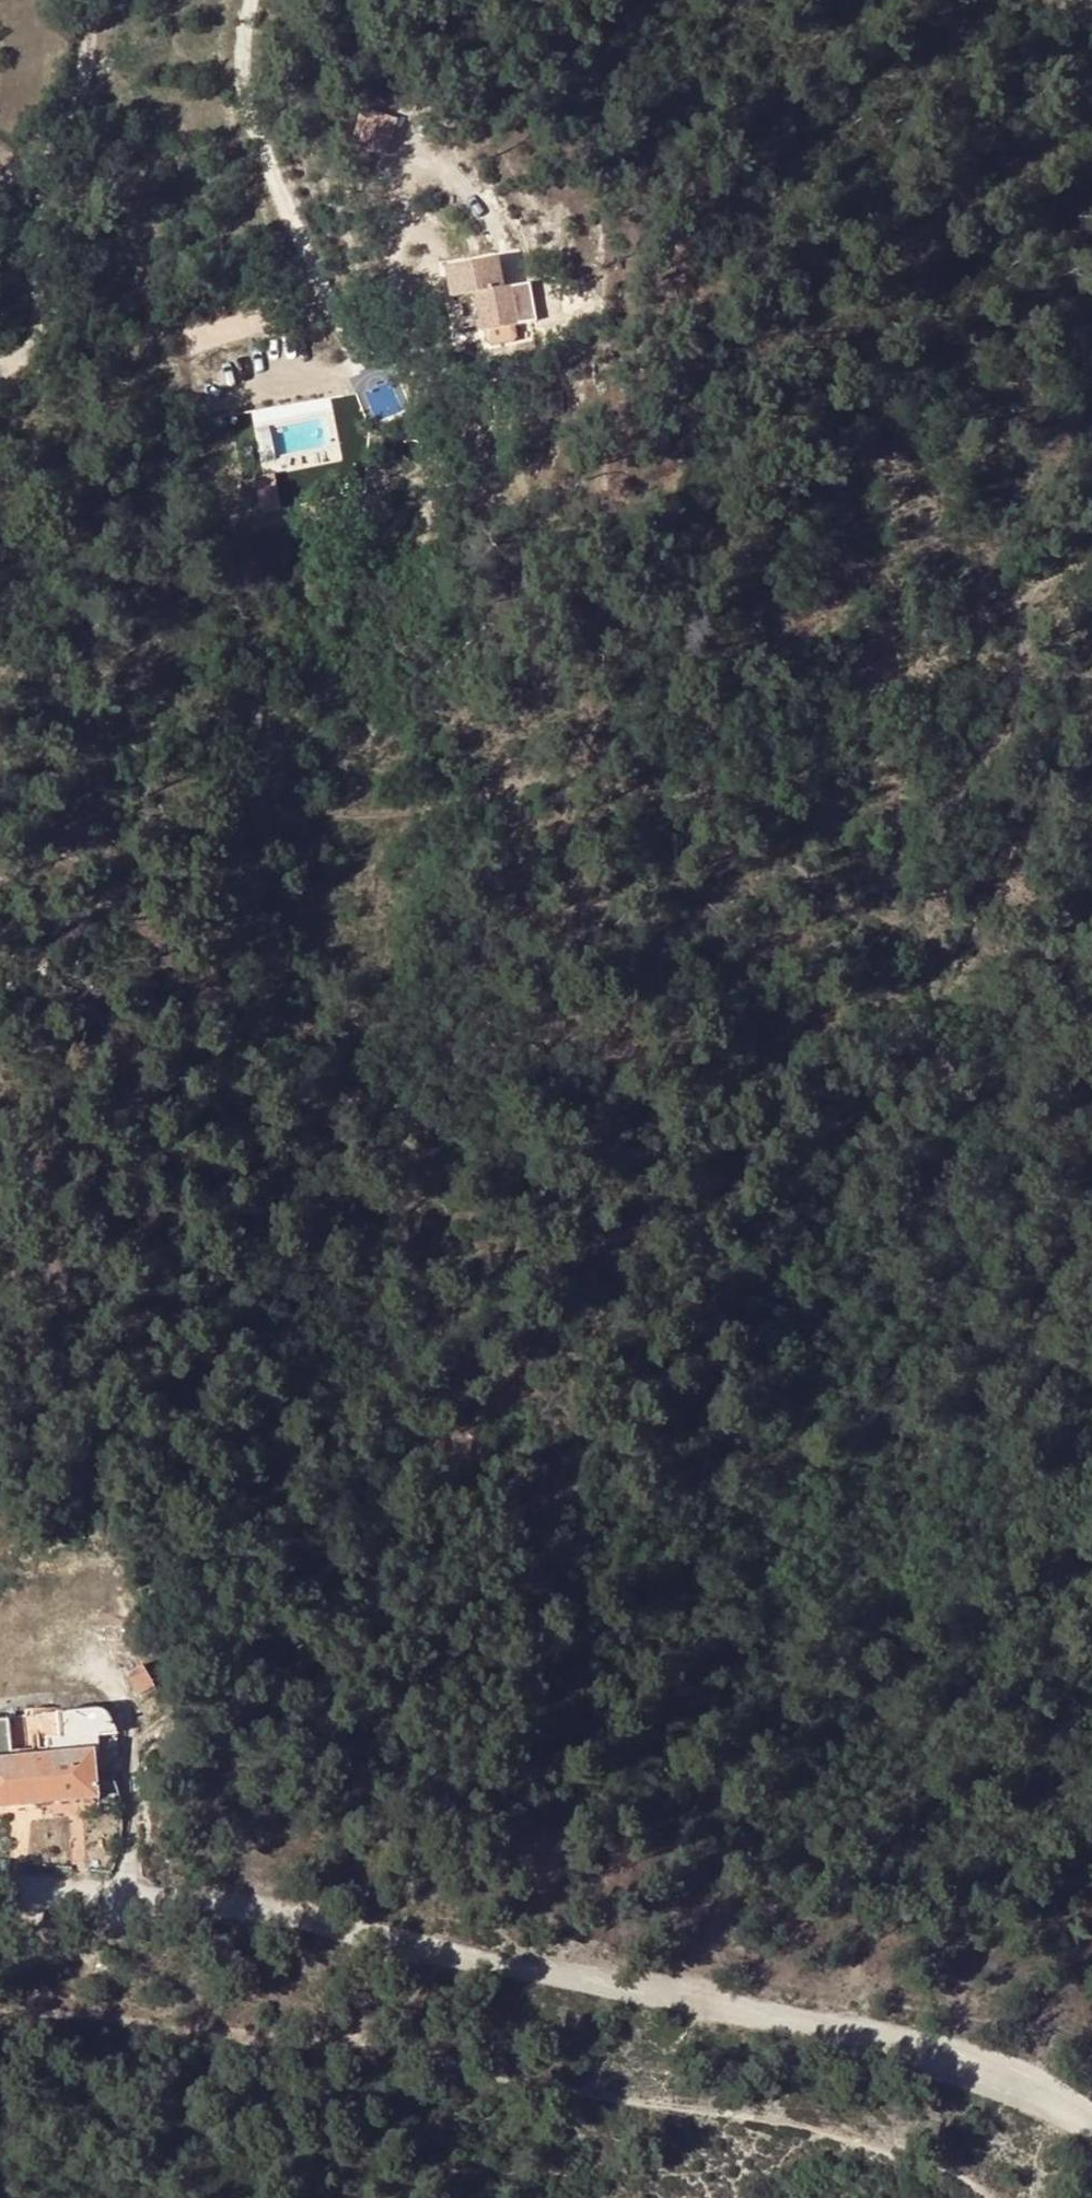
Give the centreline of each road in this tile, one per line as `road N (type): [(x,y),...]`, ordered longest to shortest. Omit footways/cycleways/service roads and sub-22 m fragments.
road 1 (track): [(1091,2111),(1057,2086),(741,2013),(394,1943),(0,1881)]
road 2 (track): [(384,391),(287,203),(249,62),(255,0)]

